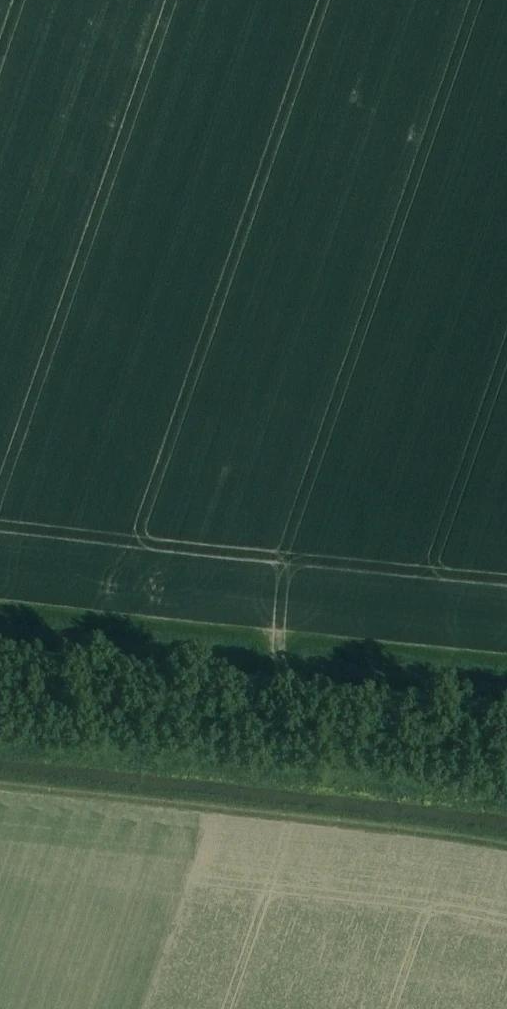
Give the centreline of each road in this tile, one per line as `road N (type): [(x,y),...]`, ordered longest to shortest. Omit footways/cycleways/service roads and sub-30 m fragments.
road 1 (track): [(506,843),(0,782)]
road 2 (track): [(506,709),(0,650)]
road 3 (track): [(0,737),(506,794)]
road 4 (track): [(0,606),(279,639),(274,683)]
road 5 (track): [(279,639),(506,663)]

